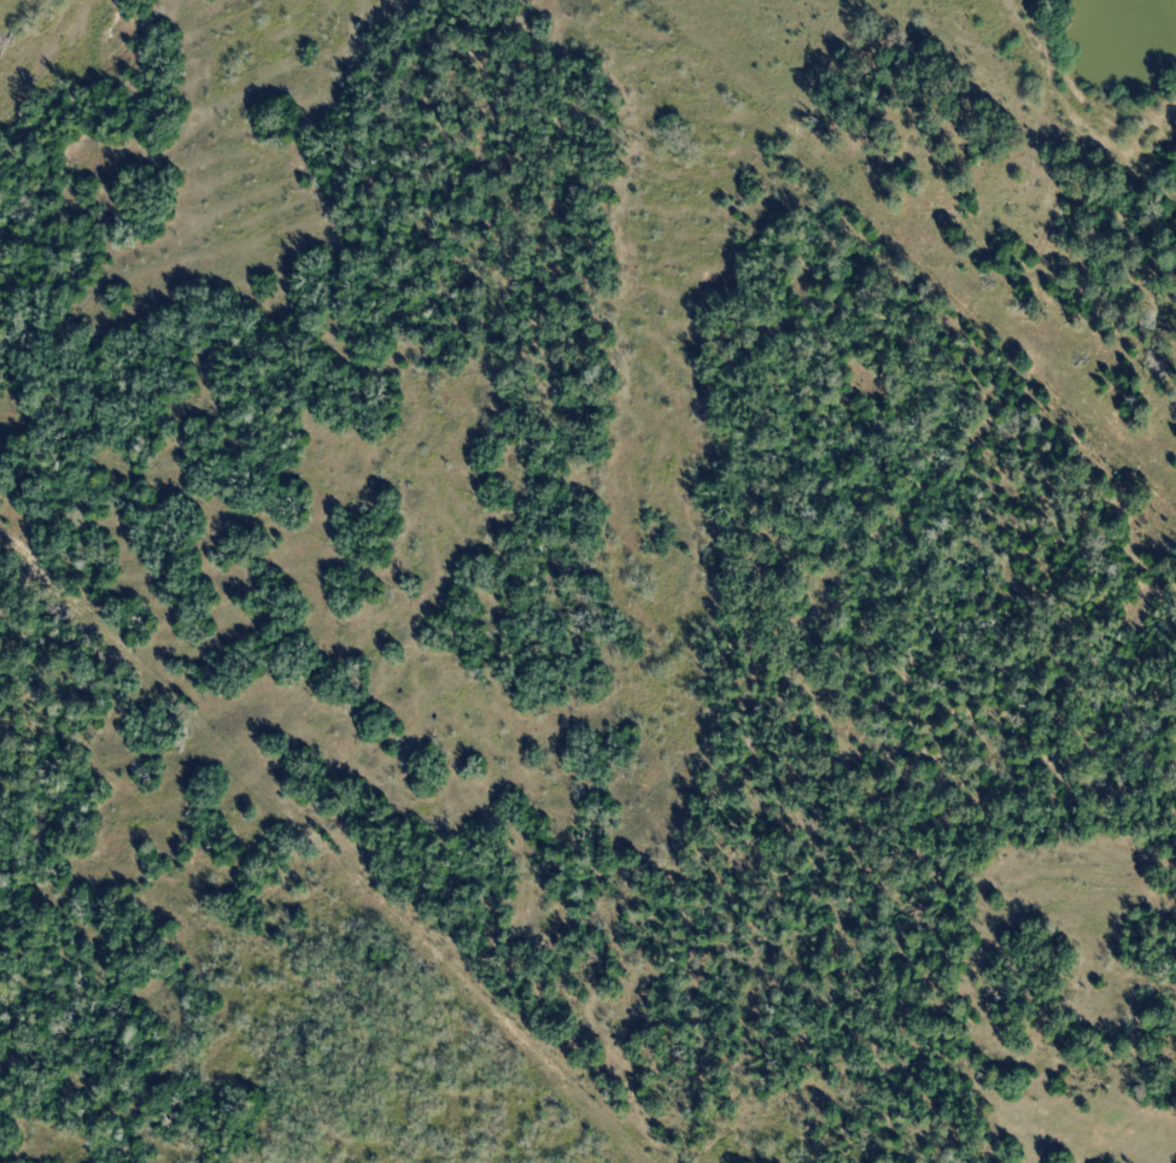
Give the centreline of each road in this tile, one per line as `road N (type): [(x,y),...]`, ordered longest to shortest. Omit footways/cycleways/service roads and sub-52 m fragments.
road 1 (residential): [(997,0),(1019,164),(1025,300),(1175,515)]

